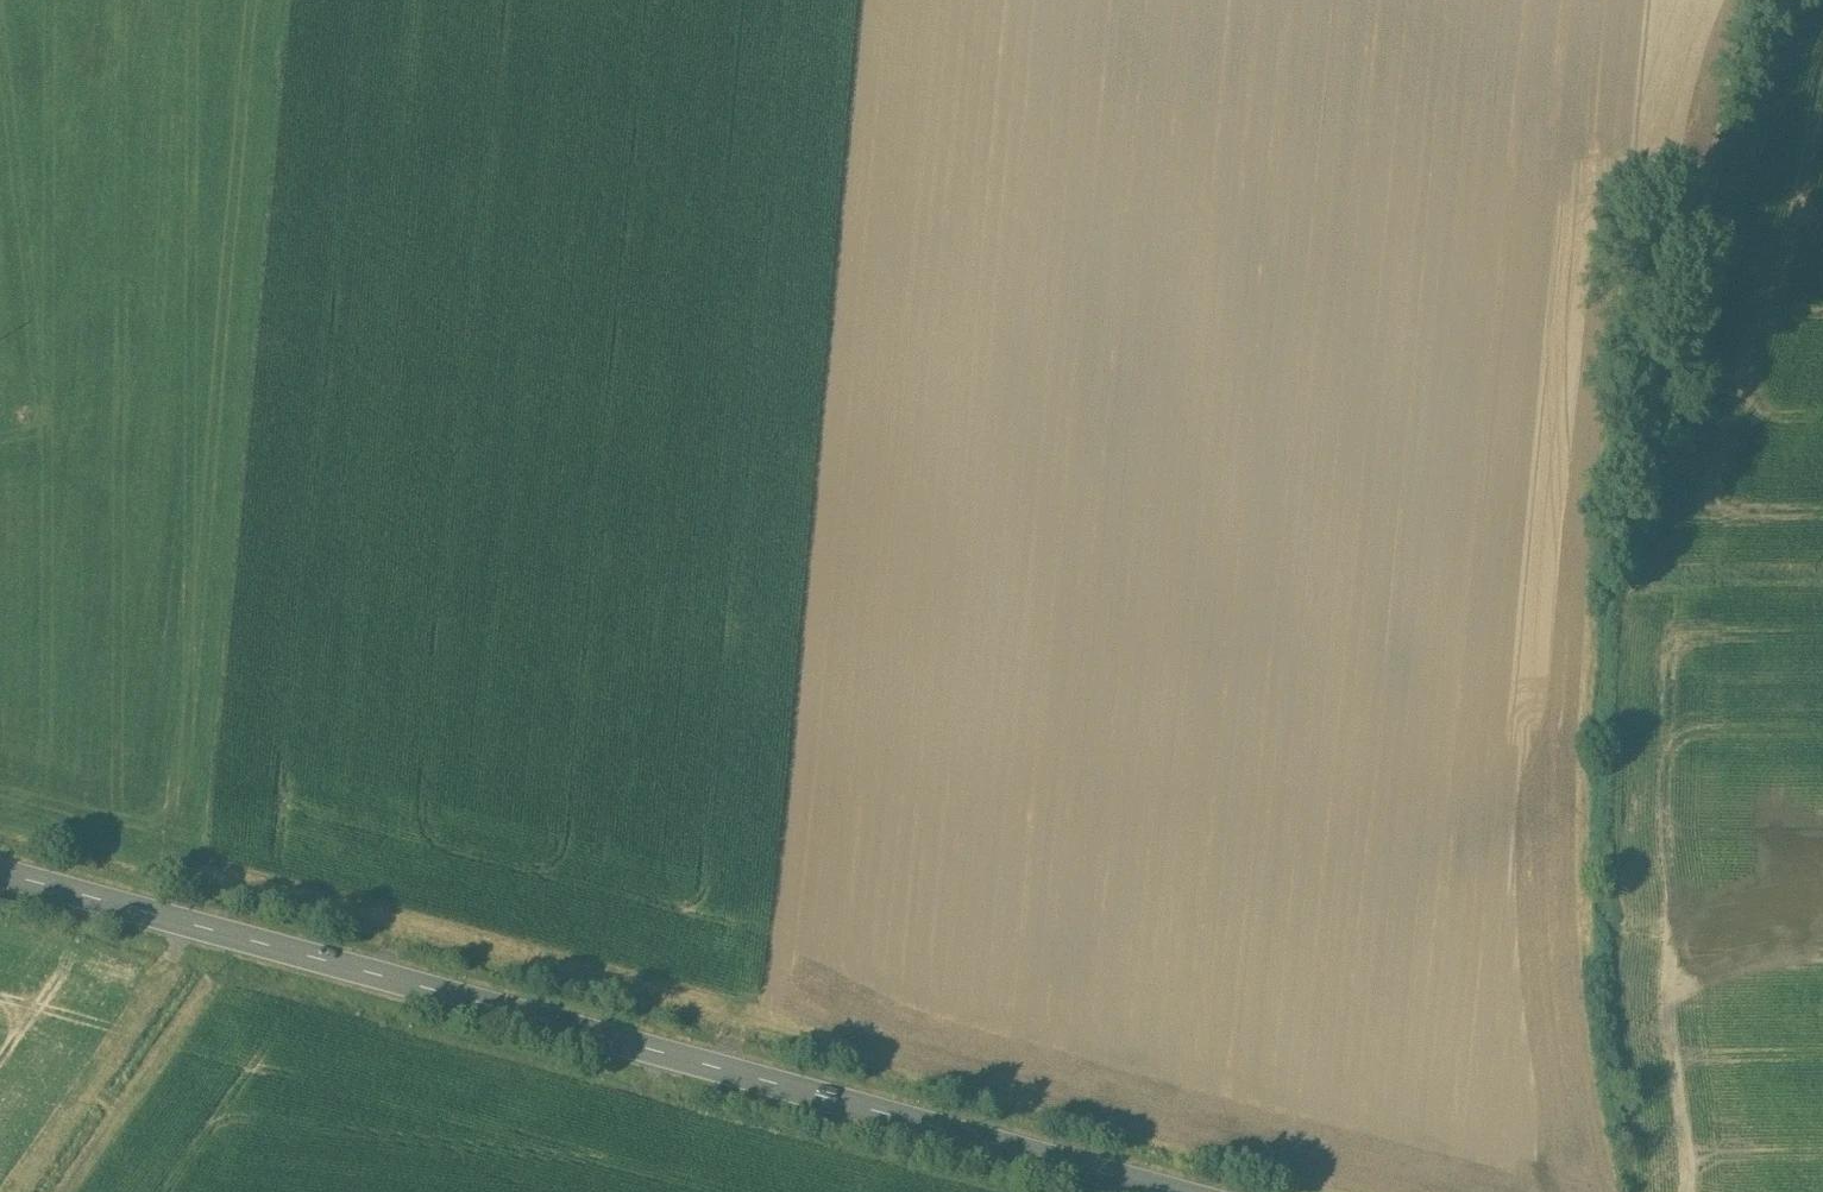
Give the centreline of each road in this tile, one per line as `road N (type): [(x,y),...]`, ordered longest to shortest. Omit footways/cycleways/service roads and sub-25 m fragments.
road 1 (tertiary): [(0,874),(1178,1191)]

